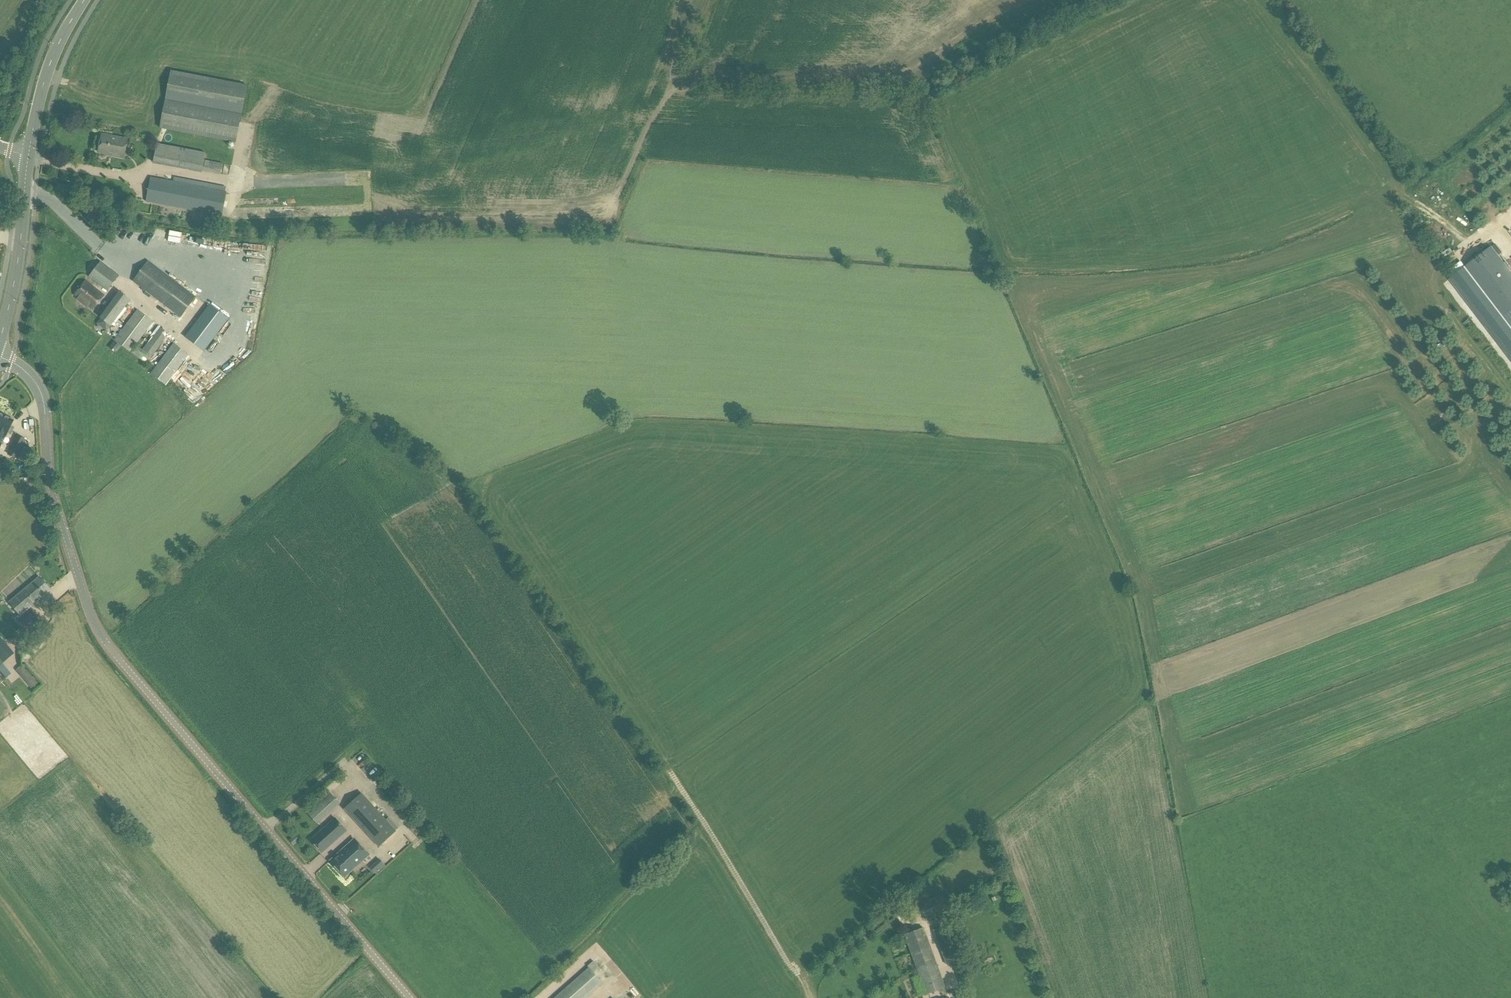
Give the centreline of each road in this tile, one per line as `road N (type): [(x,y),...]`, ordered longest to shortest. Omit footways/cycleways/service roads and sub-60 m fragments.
road 1 (tertiary): [(410,997),(100,633),(52,493),(42,395),(11,361)]
road 2 (tertiary): [(0,338),(17,269),(28,156)]
road 3 (tertiary): [(28,156),(44,79),(85,0)]
road 4 (track): [(809,997),(804,983),(911,897)]

